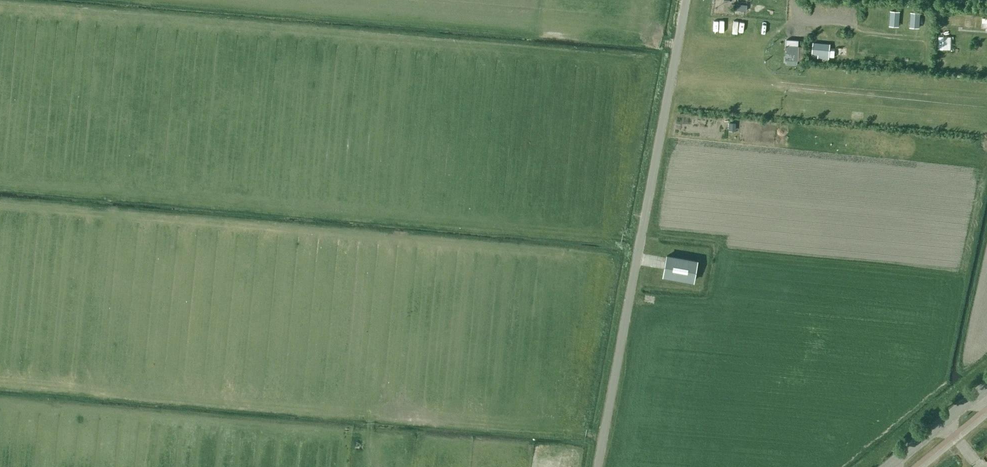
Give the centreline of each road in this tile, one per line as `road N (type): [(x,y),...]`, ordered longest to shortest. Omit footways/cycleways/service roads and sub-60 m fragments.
road 1 (unclassified): [(598,466),(685,0)]
road 2 (unclassified): [(889,466),(986,388)]

